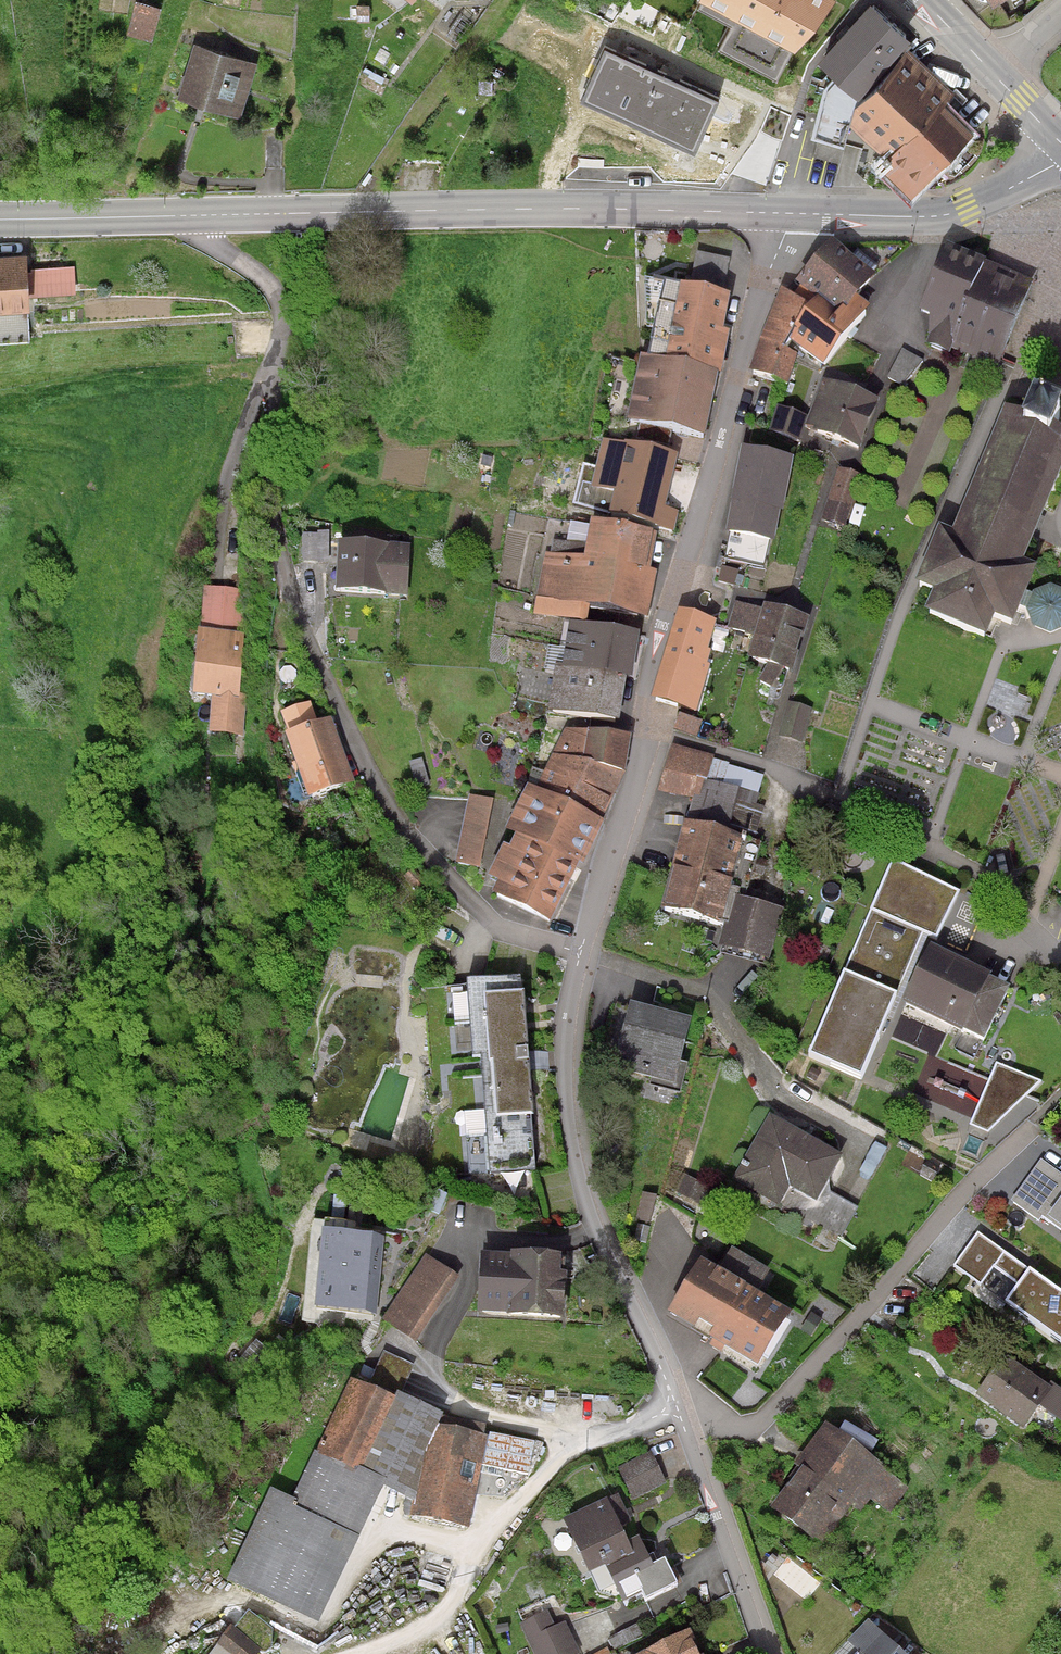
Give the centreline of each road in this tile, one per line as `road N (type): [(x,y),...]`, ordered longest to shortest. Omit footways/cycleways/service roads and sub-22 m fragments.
road 1 (residential): [(580,952),(628,794),(666,610),(791,213)]
road 2 (residential): [(265,384),(274,402),(273,515),(294,602),(376,784),(407,832),(490,921),(580,952)]
road 3 (secondary): [(791,213),(197,216)]
road 4 (residential): [(1036,1119),(758,1424),(744,1429),(680,1415)]
road 5 (residential): [(680,1415),(595,1232),(573,1150),(563,1052),(580,952)]
road 6 (residential): [(853,1141),(781,1101),(702,994),(580,952)]
road 7 (secondary): [(1060,161),(948,215),(791,213)]
road 8 (residential): [(769,1653),(680,1415)]
road 9 (track): [(0,61),(10,118),(36,162),(94,179),(162,216)]
road 10 (residential): [(197,216),(207,243),(265,282),(279,302),(283,332),(265,384)]
road 11 (secondary): [(197,216),(0,220)]
road 12 (residential): [(220,568),(228,479),(265,384)]

